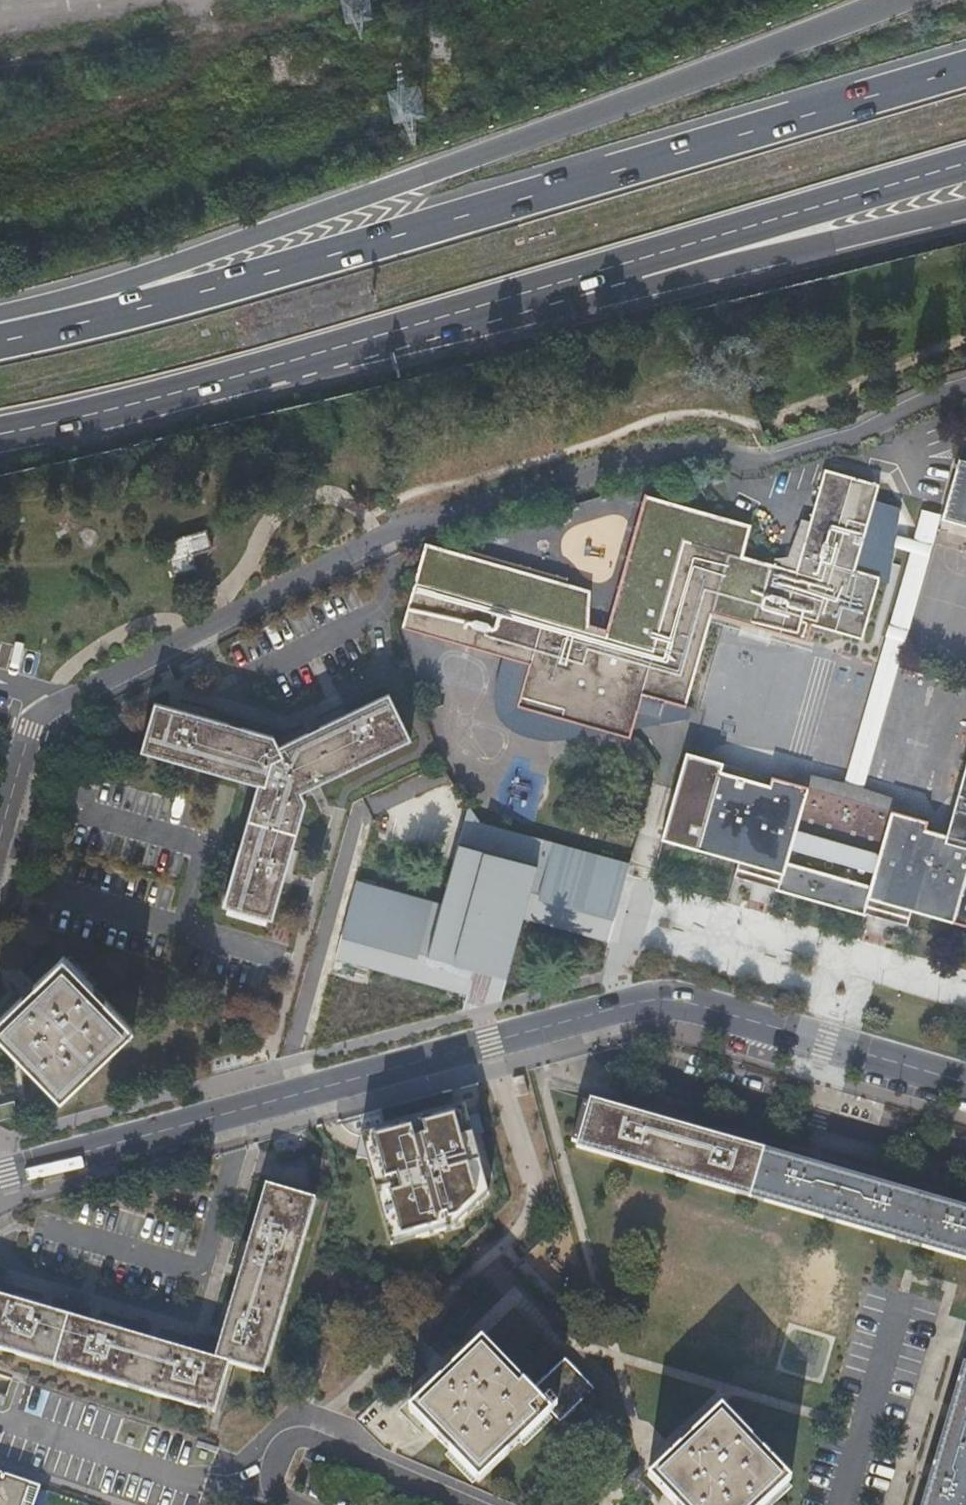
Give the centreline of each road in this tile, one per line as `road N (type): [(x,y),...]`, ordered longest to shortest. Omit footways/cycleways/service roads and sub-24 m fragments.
road 1 (residential): [(0,835),(27,741),(42,717),(381,537),(675,451),(766,461),(832,446),(965,390)]
road 2 (motorway): [(965,71),(164,300),(0,338)]
road 3 (residential): [(965,1083),(677,1002),(647,1001),(0,1174)]
road 4 (motorway): [(893,0),(50,304),(0,334)]
road 5 (motorway): [(0,433),(229,379),(651,260)]
road 6 (motorway): [(651,260),(965,166)]
road 7 (motorway): [(651,260),(709,271),(965,217)]
road 8 (residential): [(472,1504),(301,1437),(272,1465),(276,1492),(299,1504)]

